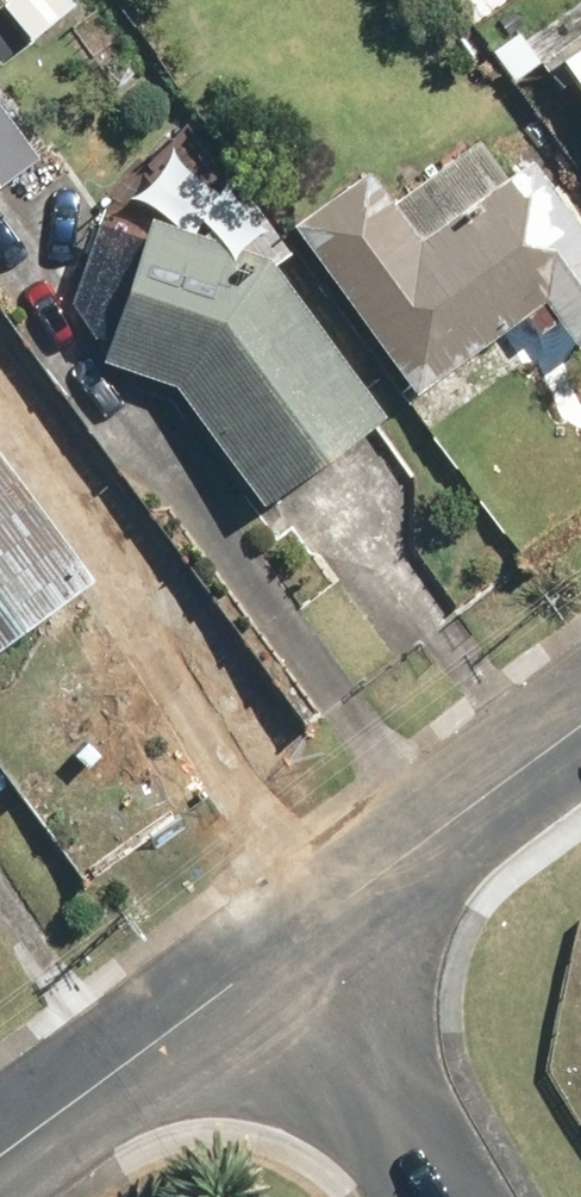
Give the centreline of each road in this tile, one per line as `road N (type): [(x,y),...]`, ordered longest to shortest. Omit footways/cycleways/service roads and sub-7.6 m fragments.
road 1 (residential): [(580,731),(285,952)]
road 2 (residential): [(285,952),(0,1159)]
road 3 (residential): [(431,1196),(285,952)]

